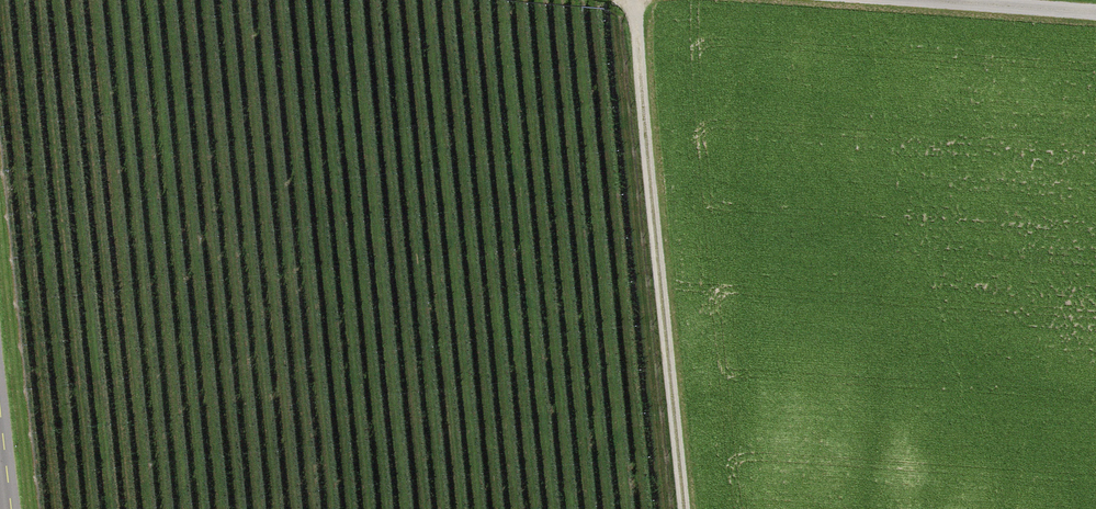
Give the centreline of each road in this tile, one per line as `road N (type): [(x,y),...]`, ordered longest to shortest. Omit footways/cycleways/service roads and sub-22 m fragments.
road 1 (track): [(637,0),(688,508)]
road 2 (track): [(1095,15),(860,0)]

